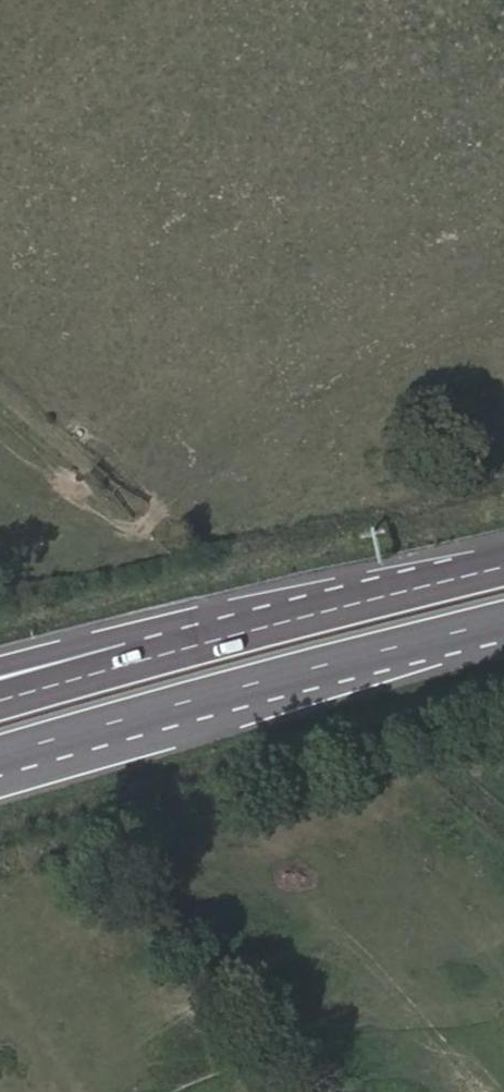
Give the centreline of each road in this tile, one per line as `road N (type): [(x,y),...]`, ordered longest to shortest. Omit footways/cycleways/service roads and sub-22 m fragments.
road 1 (motorway): [(0,761),(503,626)]
road 2 (motorway): [(503,561),(43,676)]

